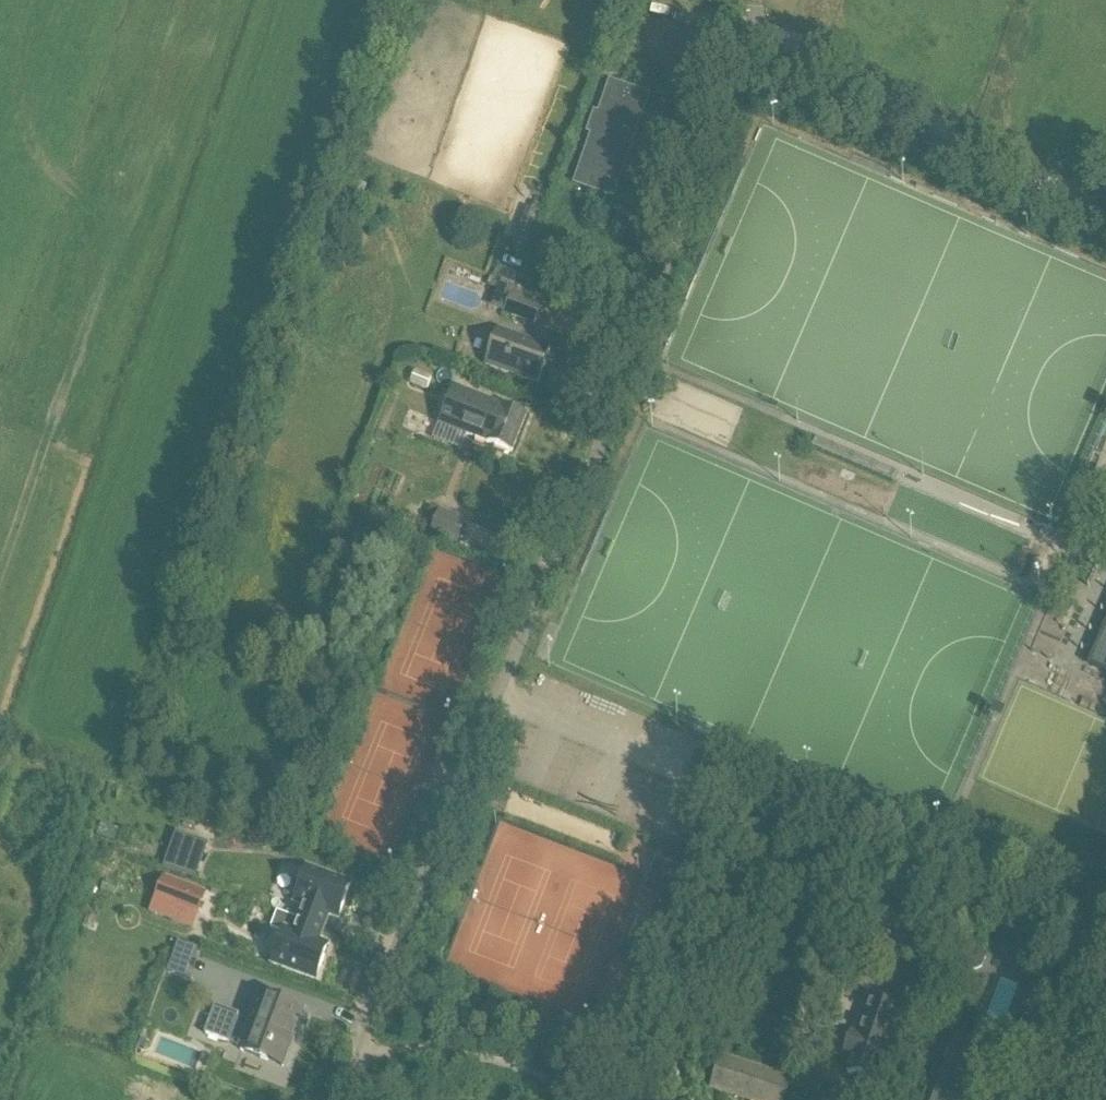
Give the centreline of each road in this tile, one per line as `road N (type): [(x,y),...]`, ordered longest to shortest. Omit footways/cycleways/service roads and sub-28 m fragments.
road 1 (unclassified): [(346,1099),(461,784),(590,475),(740,61),(782,38),(811,46),(979,151),(1070,188),(1105,190)]

